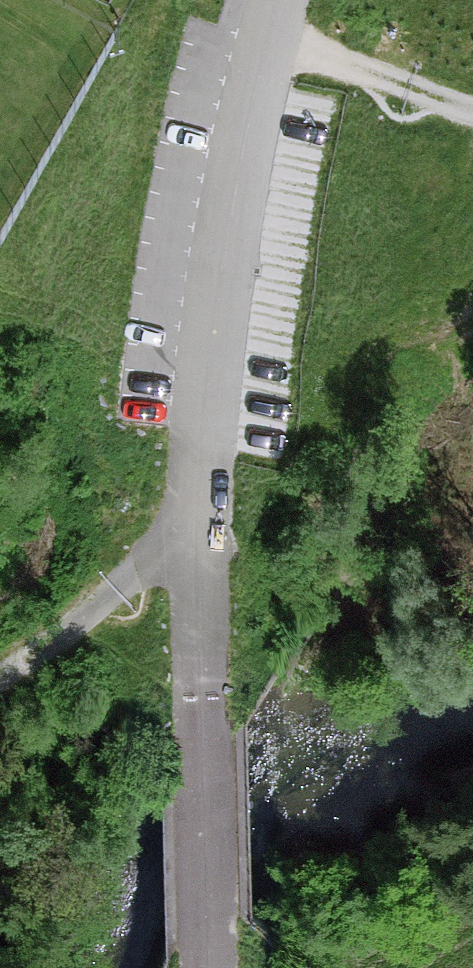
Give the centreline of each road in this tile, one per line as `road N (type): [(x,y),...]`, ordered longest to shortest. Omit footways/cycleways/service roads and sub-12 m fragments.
road 1 (unclassified): [(196,540),(231,206),(270,26)]
road 2 (unclassified): [(212,967),(196,540)]
road 3 (track): [(270,26),(472,110)]
road 4 (unclassified): [(76,630),(149,565),(196,540)]

